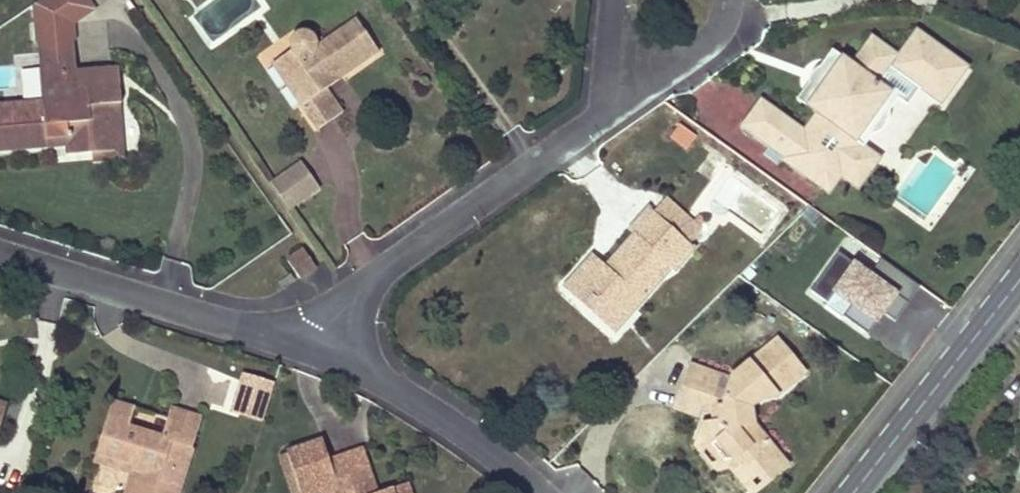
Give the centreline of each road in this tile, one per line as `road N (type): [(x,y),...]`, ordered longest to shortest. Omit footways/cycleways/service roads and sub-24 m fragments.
road 1 (residential): [(316,350),(335,314),(377,273),(597,121),(644,53)]
road 2 (residential): [(0,254),(316,350)]
road 3 (tertiary): [(1019,282),(855,492)]
road 4 (residential): [(316,350),(403,394),(536,492)]

